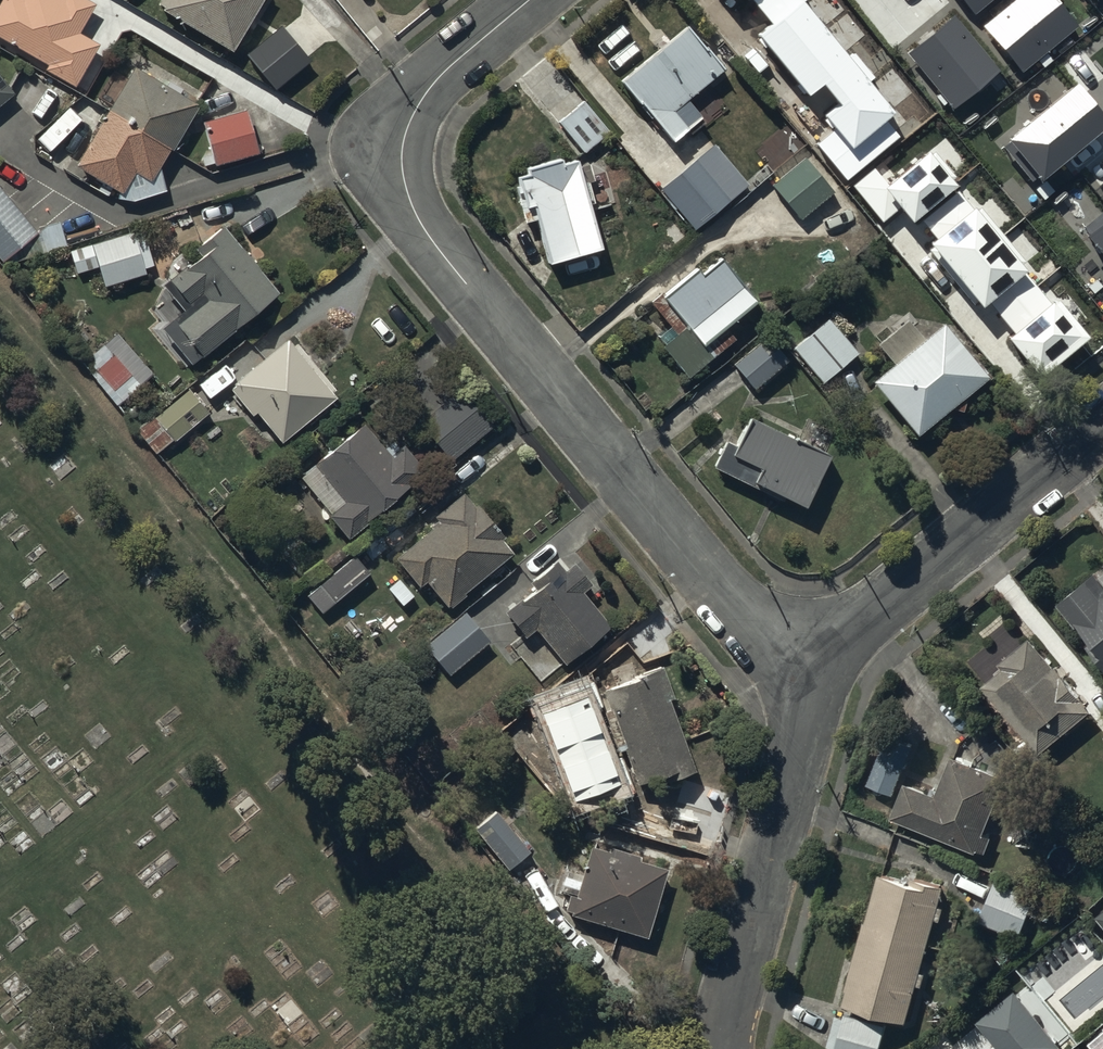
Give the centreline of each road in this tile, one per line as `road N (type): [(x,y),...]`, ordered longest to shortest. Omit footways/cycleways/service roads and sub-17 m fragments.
road 1 (residential): [(824,666),(780,648),(719,592),(415,215),(404,148),(421,98),(531,0)]
road 2 (residential): [(723,1048),(824,666)]
road 3 (residential): [(824,666),(855,629),(1102,425)]

